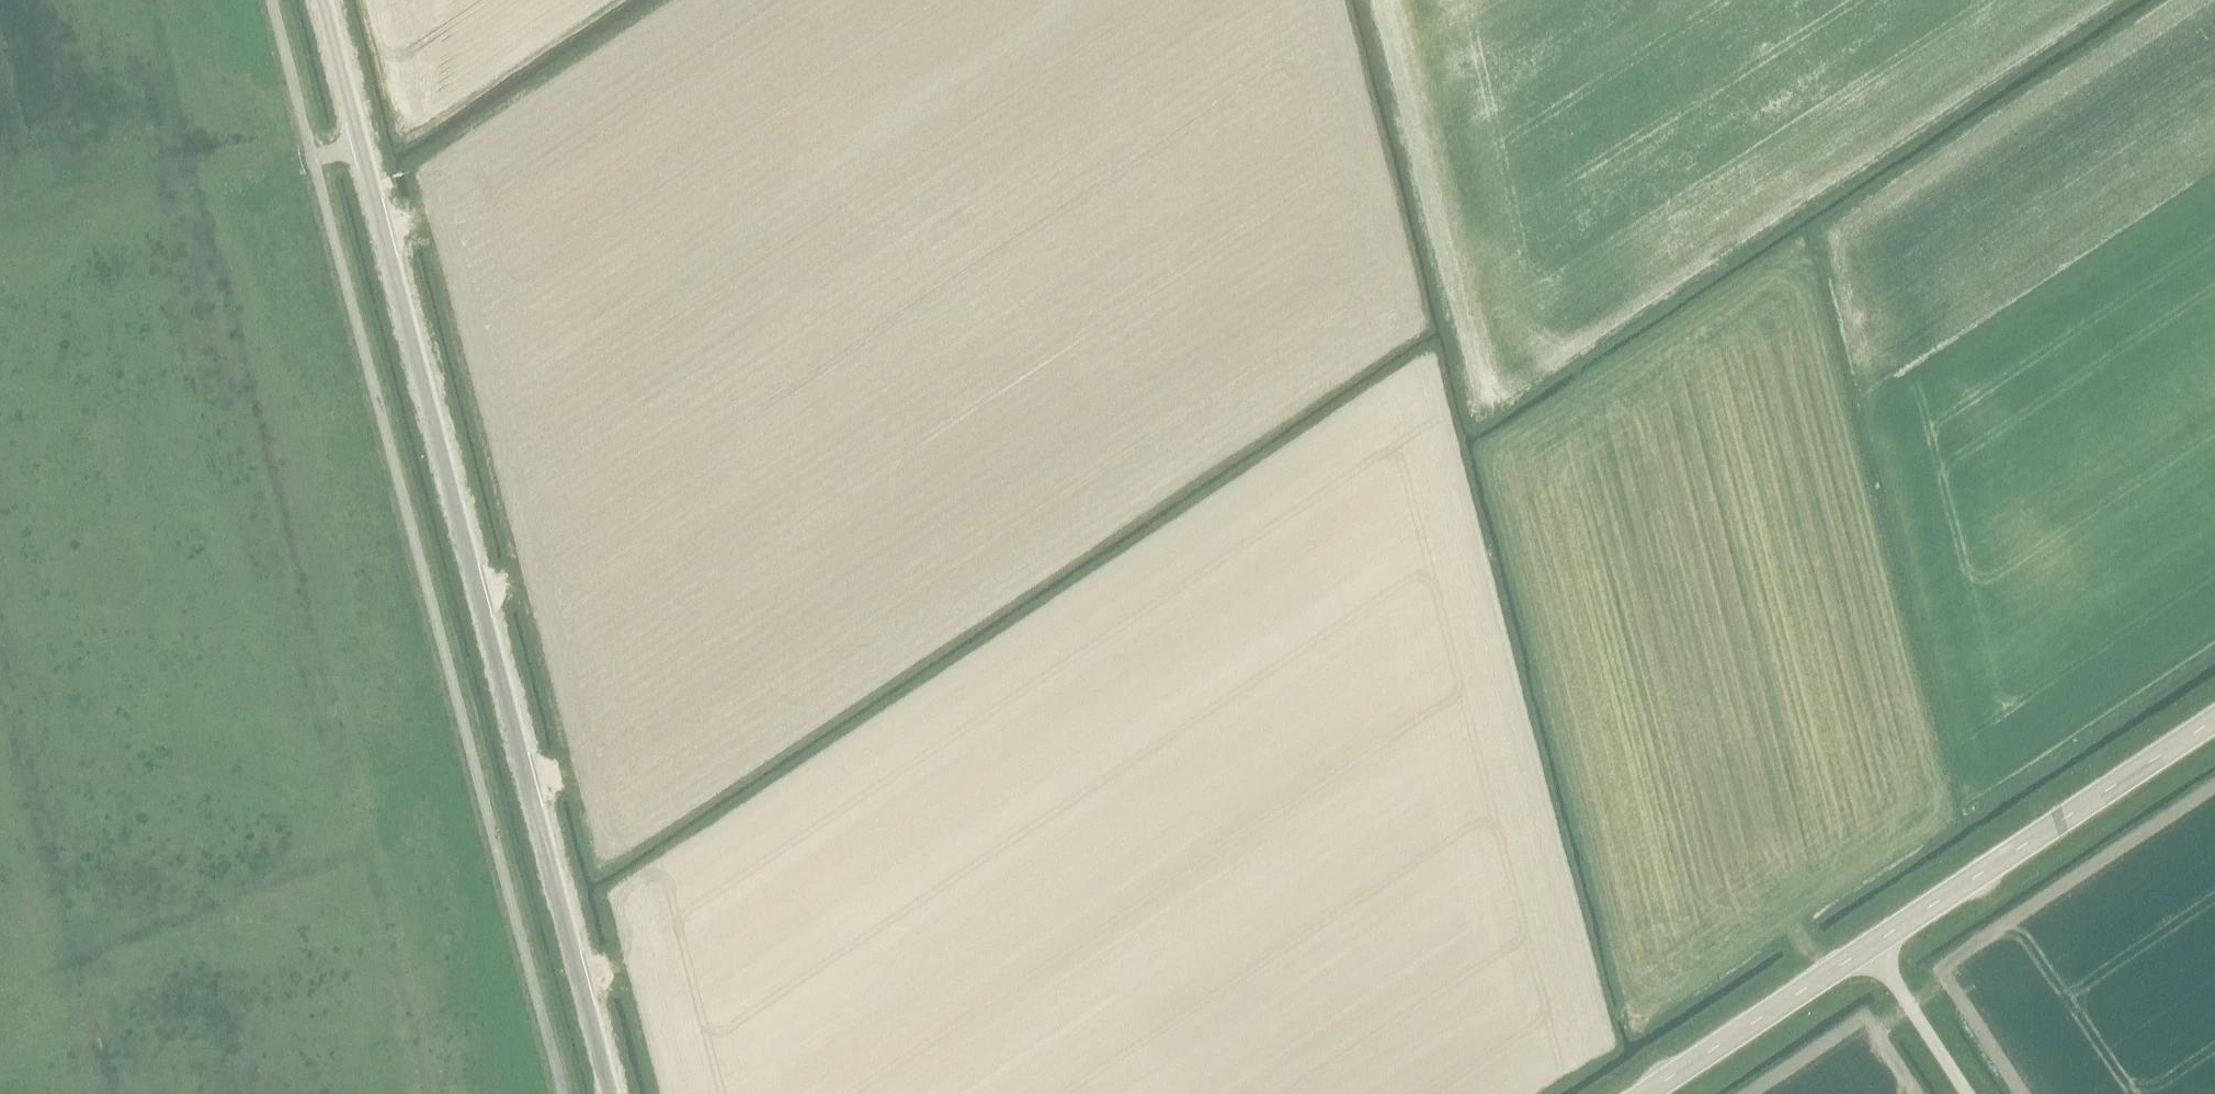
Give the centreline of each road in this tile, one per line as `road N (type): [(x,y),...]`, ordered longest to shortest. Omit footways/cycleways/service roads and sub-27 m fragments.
road 1 (unclassified): [(608,1093),(320,0)]
road 2 (tertiary): [(1645,1093),(2214,718)]
road 3 (track): [(1968,1093),(1871,945)]

